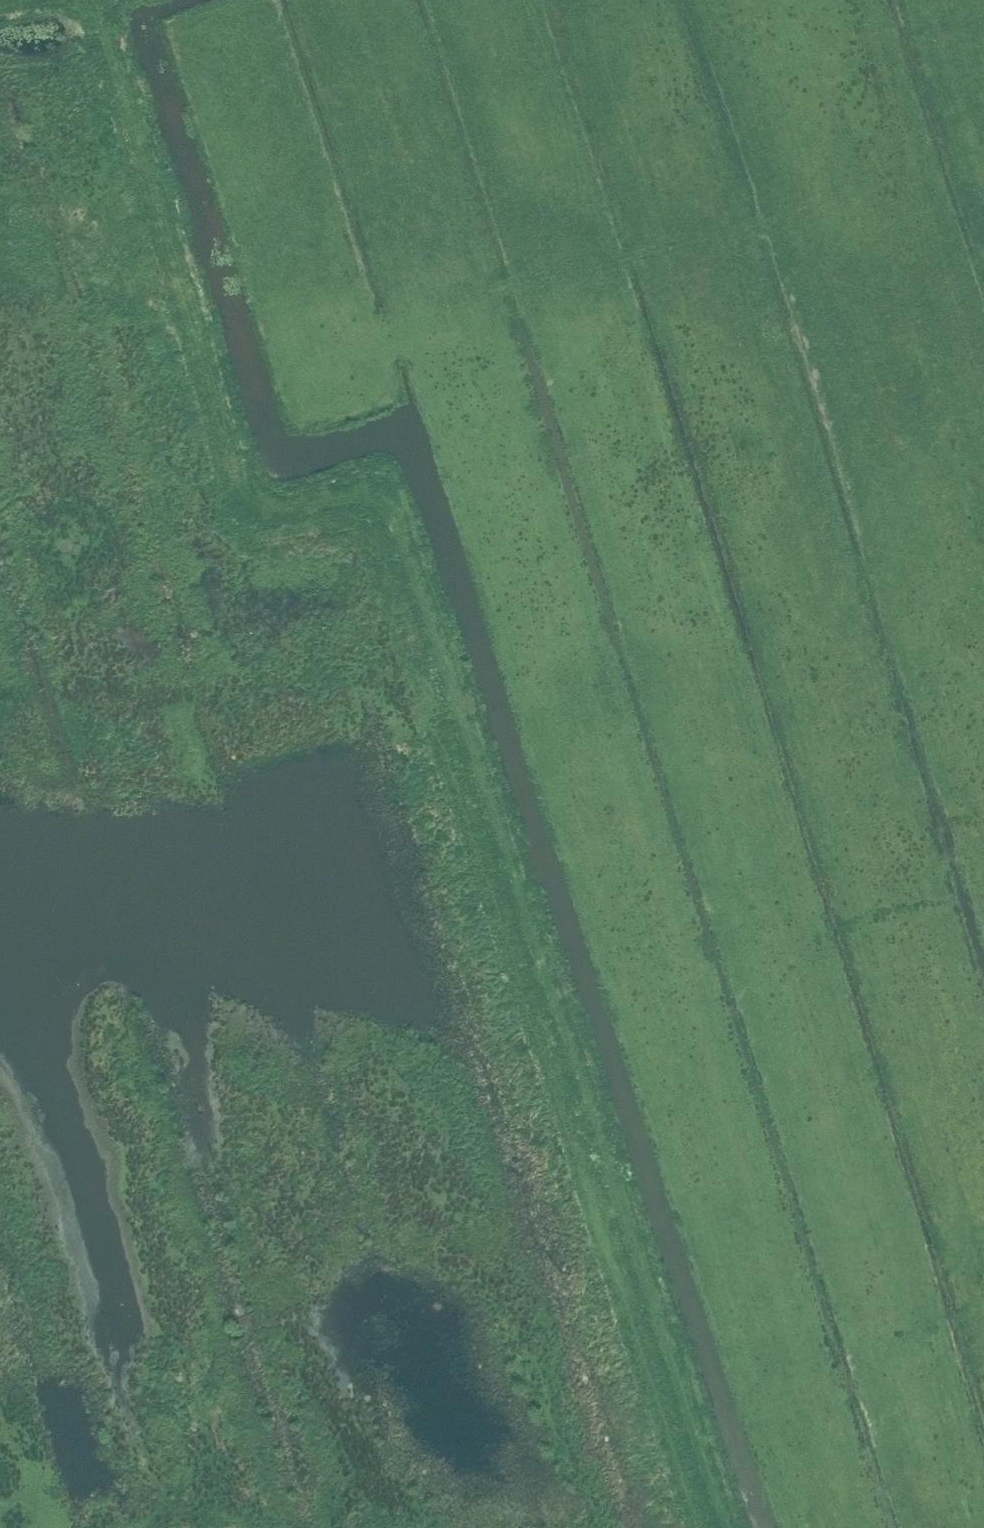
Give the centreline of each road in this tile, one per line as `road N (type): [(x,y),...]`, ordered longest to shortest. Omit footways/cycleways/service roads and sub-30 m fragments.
road 1 (track): [(89,0),(244,498),(253,510),(346,499),(379,512),(728,1527)]

